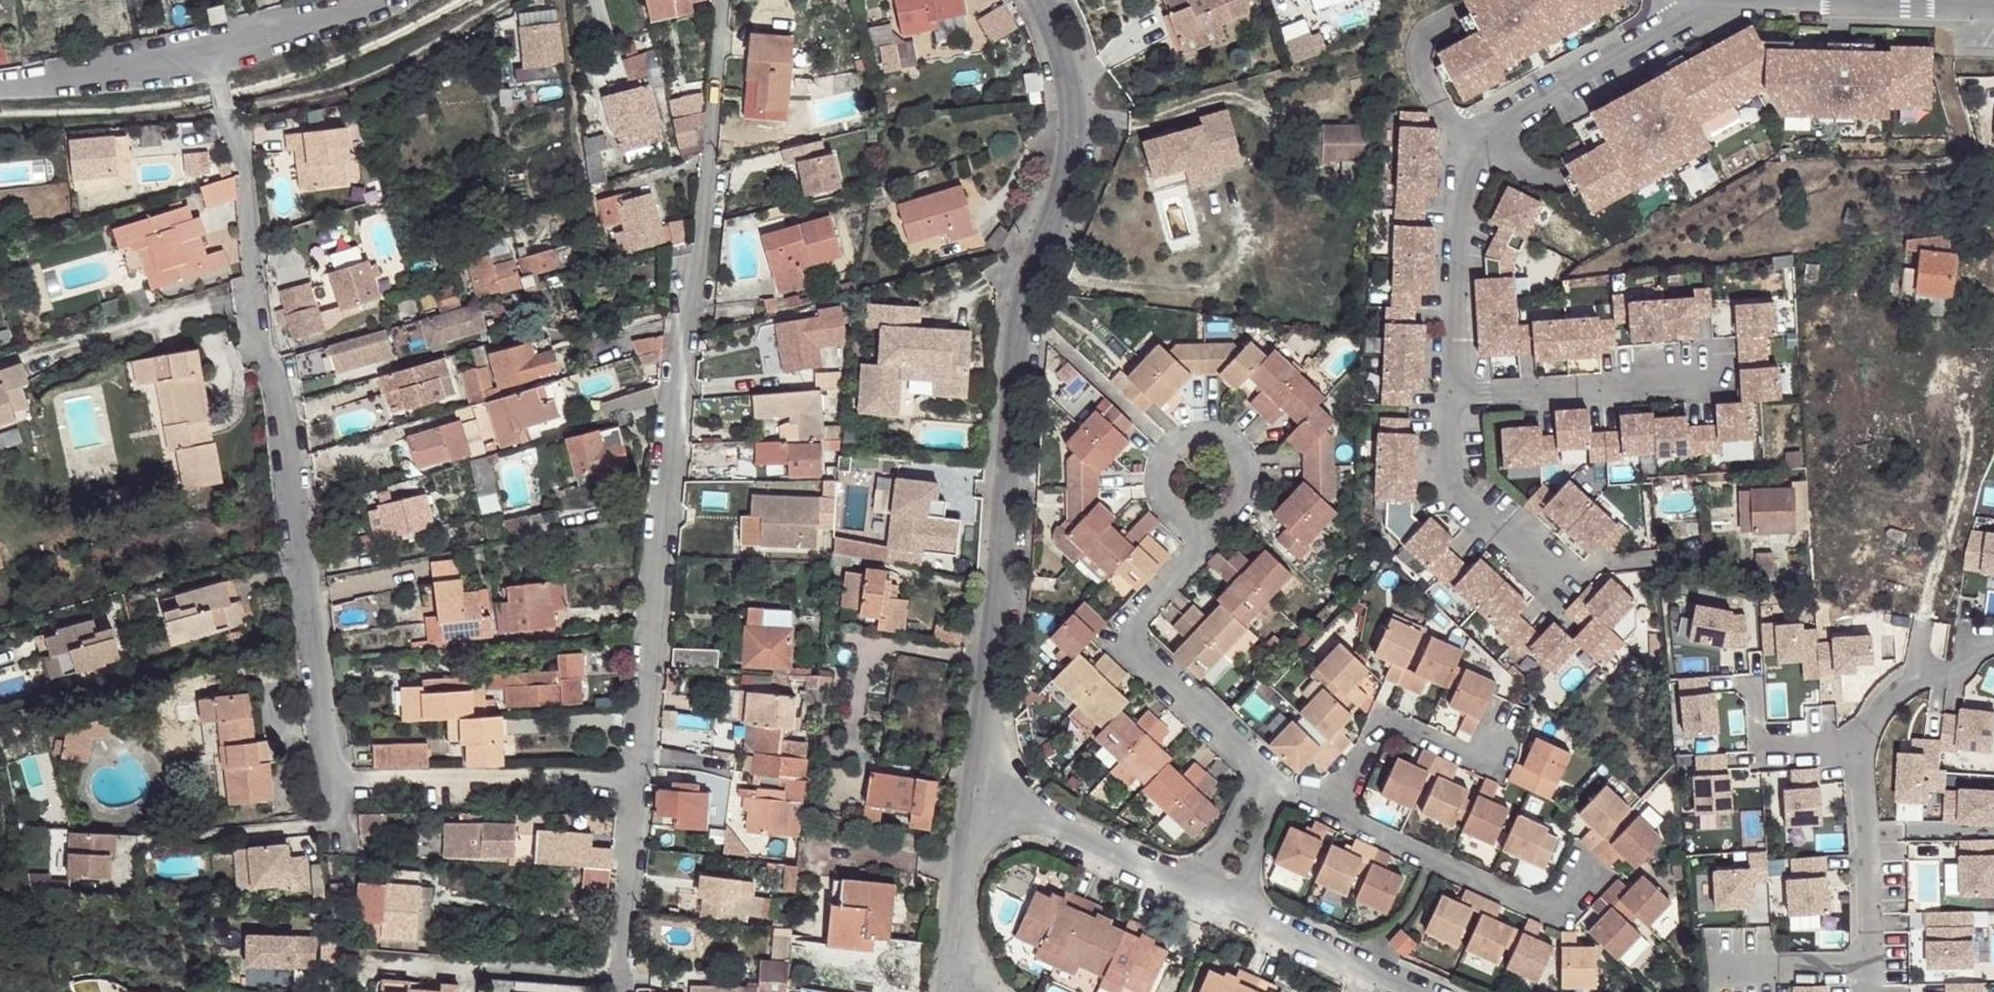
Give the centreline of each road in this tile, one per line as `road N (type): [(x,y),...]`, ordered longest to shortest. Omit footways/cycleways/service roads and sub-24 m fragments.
road 1 (residential): [(1993,6),(1723,0),(1686,11),(1490,130),(1467,161),(1454,238),(1447,473),(1460,497),(1550,573)]
road 2 (residential): [(720,0),(625,991)]
road 3 (residential): [(339,817),(258,305),(239,132),(224,108),(214,48)]
road 4 (residential): [(1036,0),(1072,91),(1073,146),(1020,291),(984,658)]
road 5 (residential): [(1993,642),(1925,664),(1894,686),(1859,742),(1868,991)]
road 6 (residential): [(1271,782),(1134,650),(1130,628),(1202,541)]
road 7 (residential): [(1326,806),(1538,906),(1557,904),(1594,872)]
road 8 (residential): [(971,789),(1208,890)]
road 9 (residential): [(1202,541),(1240,492),(1243,471),(1226,445),(1201,439),(1166,459),(1160,482),(1186,528)]
road 10 (residential): [(1208,890),(1425,991)]
road 11 (residential): [(984,658),(870,644),(851,749)]
road 12 (residential): [(0,84),(214,48)]
road 13 (residential): [(1326,806),(1379,728),(1395,720),(1482,757)]
road 14 (residential): [(971,789),(946,986)]
road 15 (residential): [(214,48),(367,0)]
road 16 (residential): [(984,658),(971,789)]
road 17 (residential): [(1208,890),(1271,782)]

